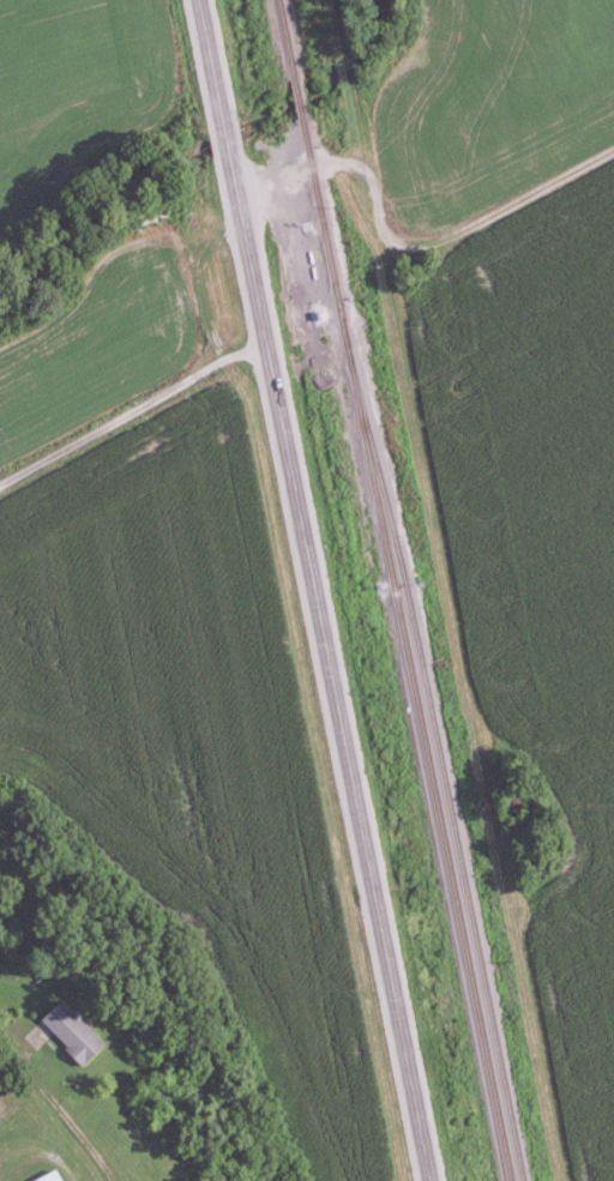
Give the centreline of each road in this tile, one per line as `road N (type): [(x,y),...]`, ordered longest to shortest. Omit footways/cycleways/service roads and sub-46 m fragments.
road 1 (primary): [(431,1180),(196,0)]
road 2 (track): [(231,192),(311,164),(347,167),(363,171),(379,230),(399,242),(420,240)]

